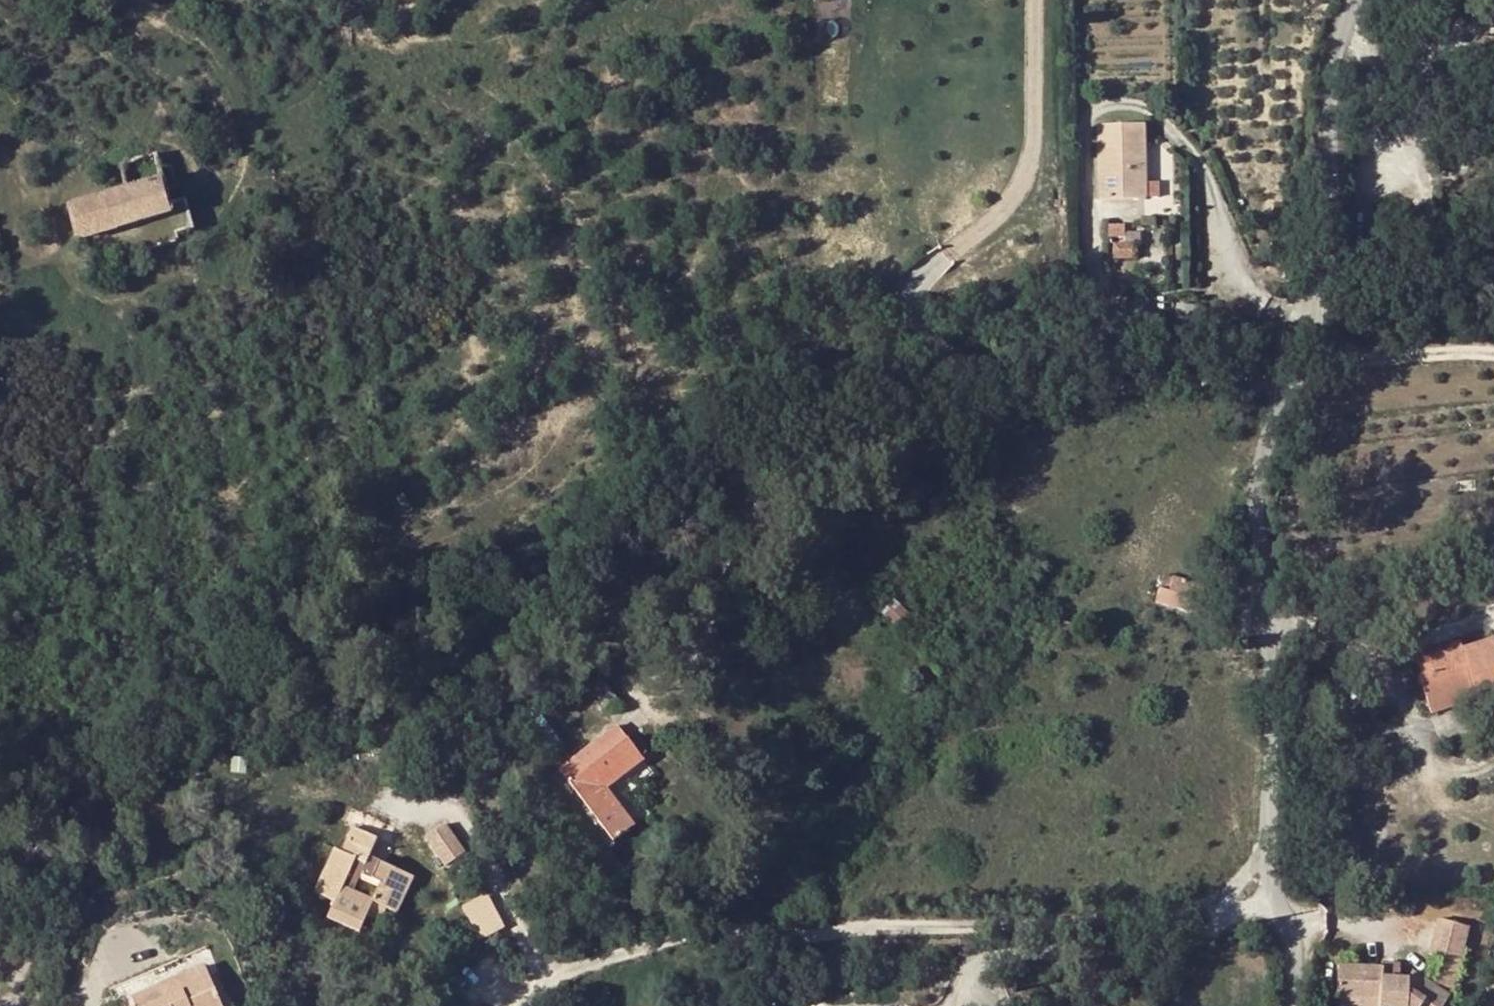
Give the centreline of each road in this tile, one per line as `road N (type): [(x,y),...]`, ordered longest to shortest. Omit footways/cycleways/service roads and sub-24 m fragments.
road 1 (unclassified): [(1352,0),(1318,331),(1272,425),(1258,481),(1270,645),(1268,854)]
road 2 (residential): [(519,1005),(566,974),(700,935),(1192,910),(1217,901)]
road 3 (residential): [(1233,917),(1187,938),(987,961),(967,973),(958,1005)]
road 4 (unclassified): [(1292,1005),(1293,927),(1275,890)]

